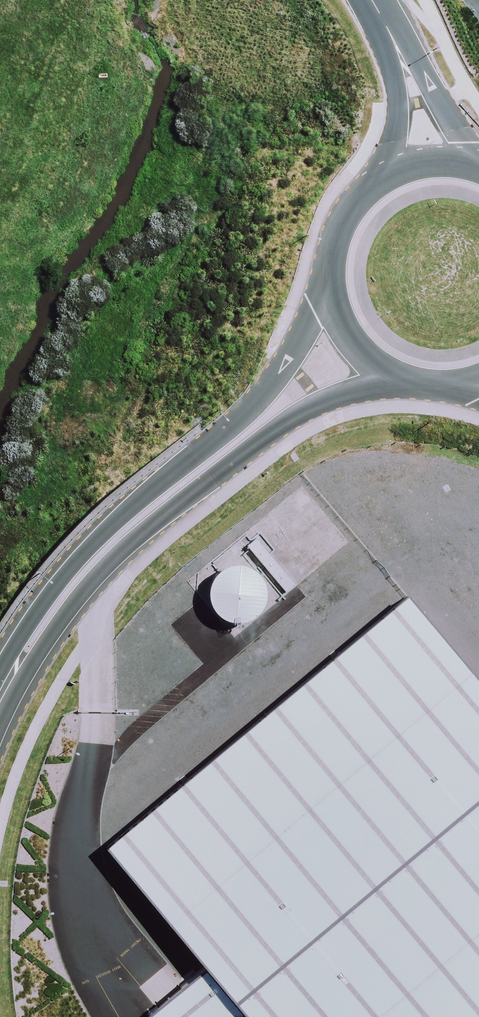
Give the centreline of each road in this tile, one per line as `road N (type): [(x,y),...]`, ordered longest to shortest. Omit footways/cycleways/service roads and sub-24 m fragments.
road 1 (unclassified): [(3,689),(12,641),(77,554),(262,392),(331,288)]
road 2 (unclassified): [(409,386),(343,390),(288,418),(123,548),(3,689)]
road 3 (tertiary): [(395,37),(426,70),(478,159)]
road 4 (tertiary): [(385,178),(395,134),(395,37)]
road 5 (tertiary): [(409,386),(355,349),(331,288)]
road 6 (tertiary): [(331,288),(344,227),(385,178)]

